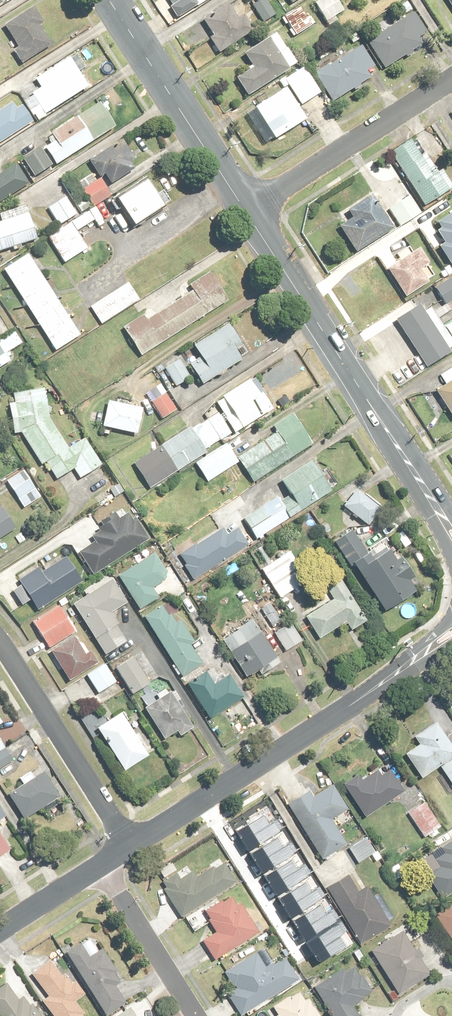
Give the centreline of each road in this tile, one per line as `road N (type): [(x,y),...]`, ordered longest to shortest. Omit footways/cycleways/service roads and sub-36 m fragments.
road 1 (tertiary): [(133,848),(451,638)]
road 2 (tertiary): [(247,214),(451,525)]
road 3 (tertiary): [(110,0),(247,214)]
road 4 (residential): [(0,642),(133,848)]
road 5 (residential): [(247,214),(451,78)]
road 6 (residential): [(196,1015),(105,866)]
road 7 (tertiary): [(0,933),(105,866)]

